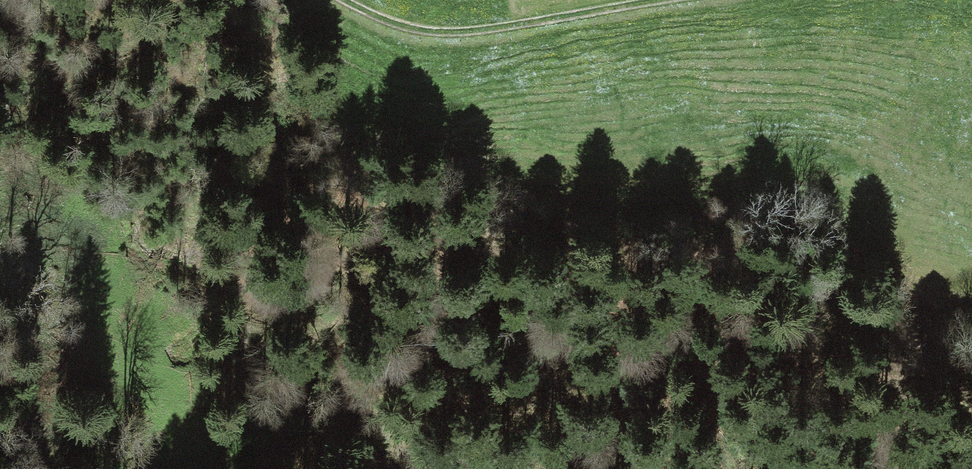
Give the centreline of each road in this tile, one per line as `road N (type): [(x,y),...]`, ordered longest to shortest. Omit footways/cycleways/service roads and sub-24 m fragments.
road 1 (track): [(343,0),(400,26),(441,32),(672,0)]

